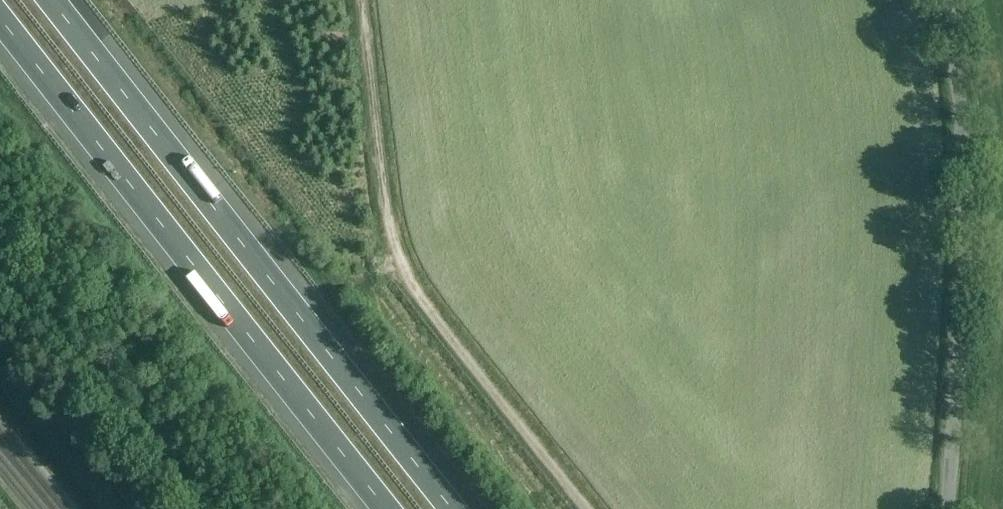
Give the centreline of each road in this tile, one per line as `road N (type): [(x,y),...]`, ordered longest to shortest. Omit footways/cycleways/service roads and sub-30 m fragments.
road 1 (motorway): [(448,508),(50,0)]
road 2 (motorway): [(0,20),(378,508)]
road 3 (track): [(362,0),(401,265),(590,508)]
road 4 (unclassified): [(938,508),(956,299),(959,125),(942,0)]
road 5 (track): [(210,508),(0,280)]

